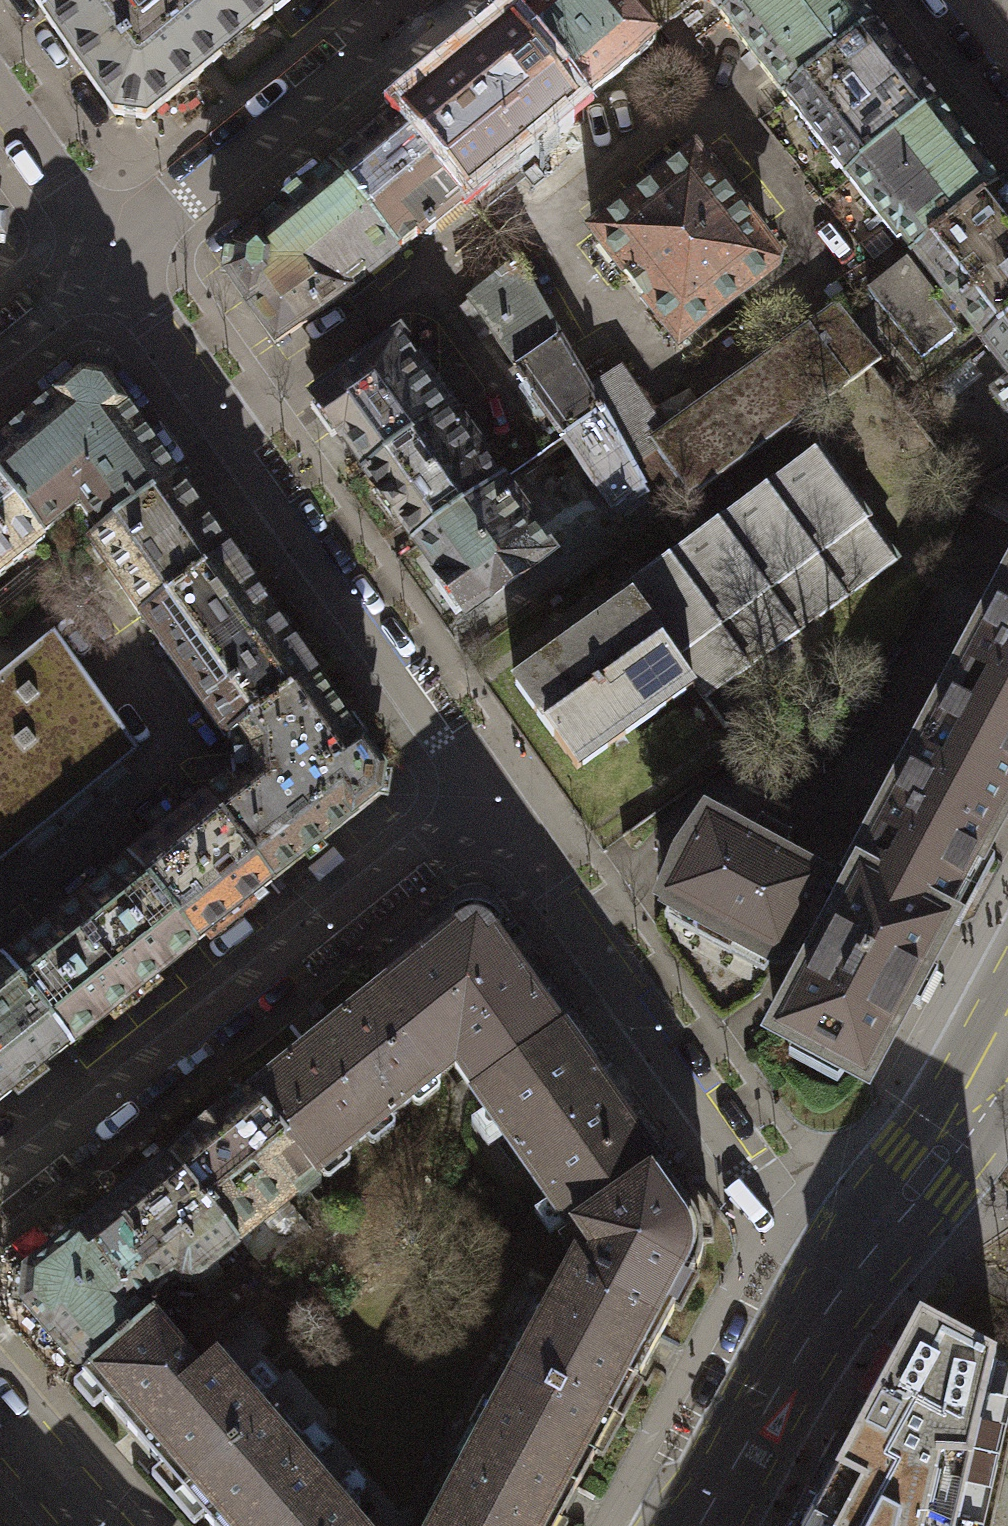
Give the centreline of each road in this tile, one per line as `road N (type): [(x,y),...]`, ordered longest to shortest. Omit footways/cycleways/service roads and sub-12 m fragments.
road 1 (residential): [(108,254),(491,802)]
road 2 (residential): [(491,802),(0,1187)]
road 3 (residential): [(491,802),(784,1218),(852,1266)]
road 4 (residential): [(420,0),(108,254)]
road 5 (primary): [(696,1525),(852,1266)]
road 6 (primary): [(852,1266),(955,1128),(1007,1042)]
road 7 (residential): [(108,254),(0,97)]
road 8 (tertiary): [(104,1525),(0,1401)]
road 9 (residential): [(108,254),(0,343)]

